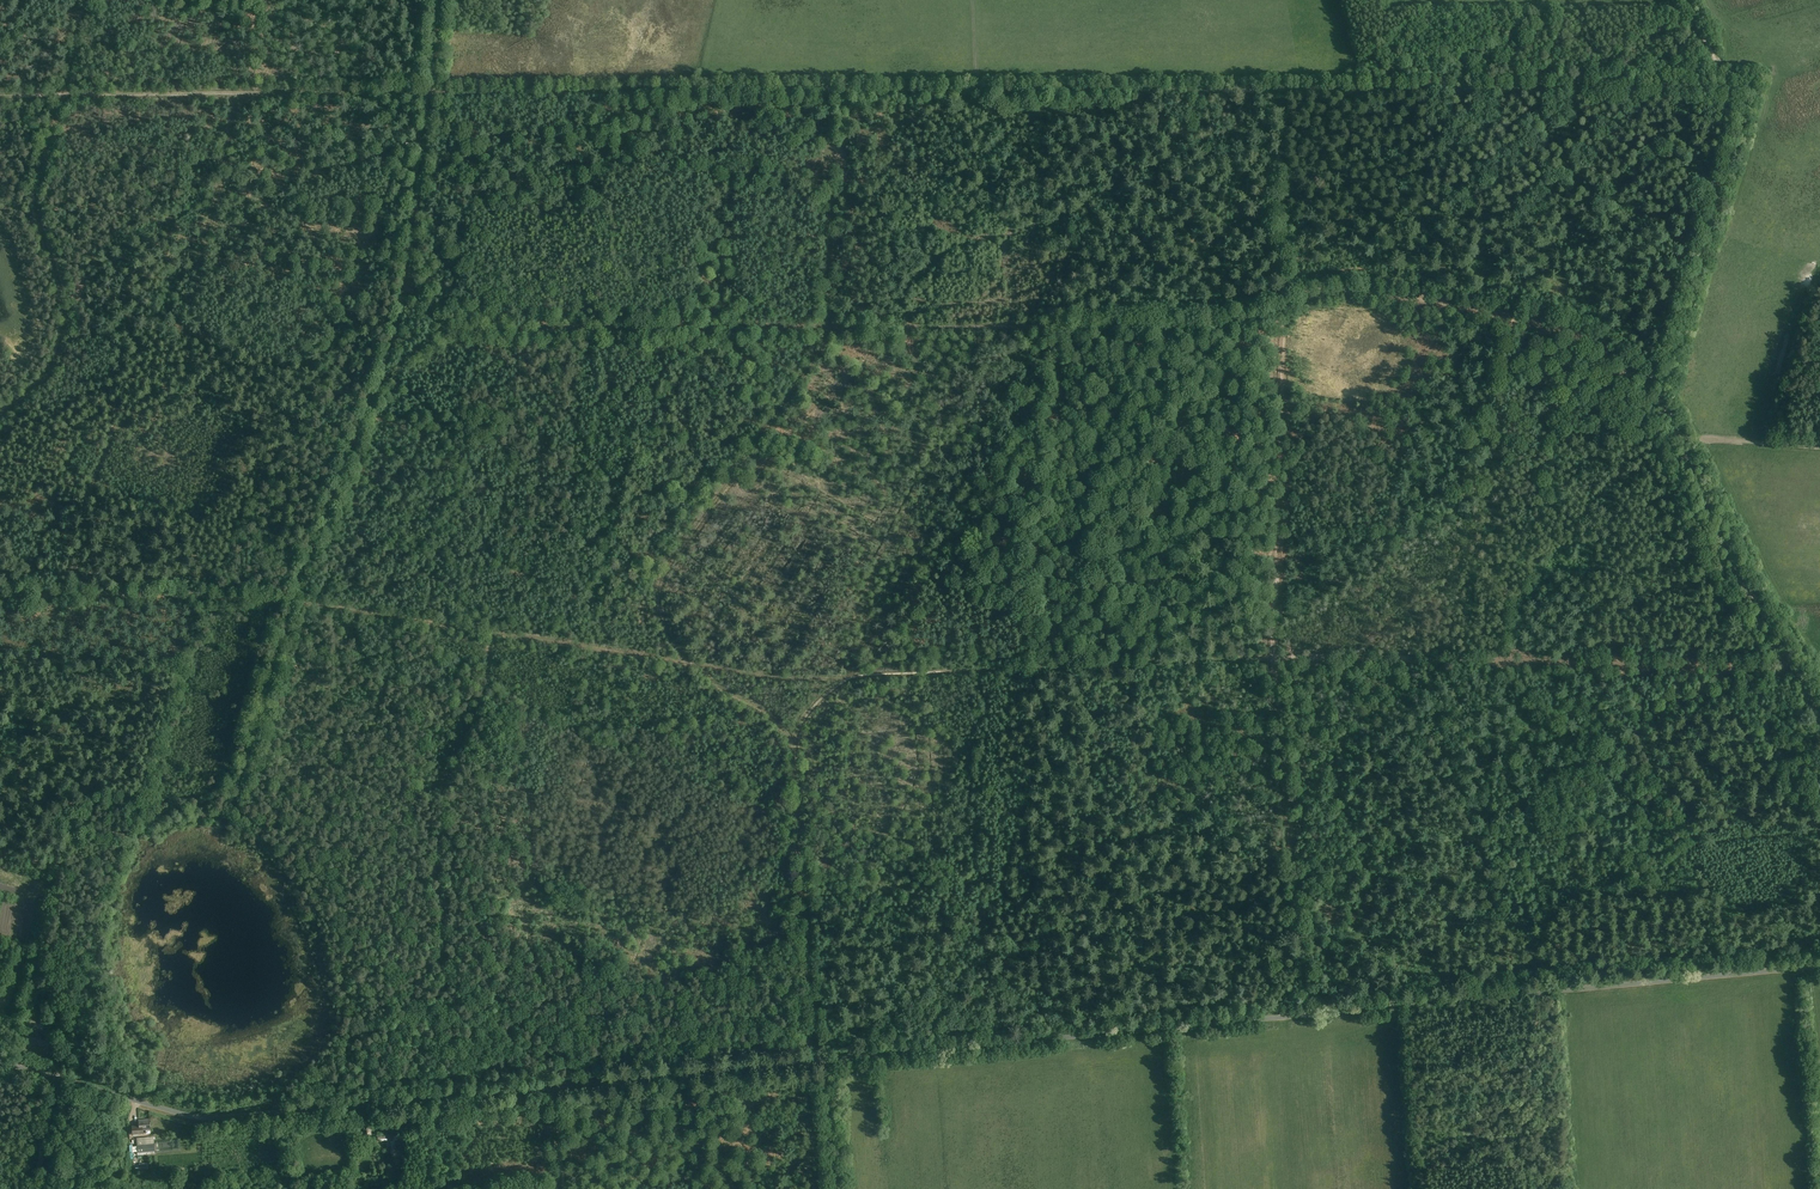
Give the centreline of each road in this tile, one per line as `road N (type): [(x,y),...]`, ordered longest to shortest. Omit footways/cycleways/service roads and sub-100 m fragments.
road 1 (unclassified): [(1819,966),(238,1116),(191,1117),(59,1079)]
road 2 (track): [(430,95),(1732,90)]
road 3 (track): [(1624,360),(1576,328),(1526,314),(1365,291),(1205,325),(444,328)]
road 4 (track): [(1794,669),(1275,659),(1028,668)]
road 5 (track): [(583,644),(594,525),(614,460),(608,439),(527,406),(444,328),(404,274),(438,0)]
road 6 (track): [(1284,325),(1275,659),(1310,1014)]
road 7 (track): [(73,594),(87,493),(116,427),(167,399),(181,378),(195,274),(236,94)]
road 8 (track): [(796,739),(692,661),(670,629),(662,587),(676,554),(836,327)]
road 9 (track): [(442,908),(525,885),(683,933),(810,918)]
road 10 (track): [(430,95),(65,93)]
road 11 (track): [(65,93),(36,207),(68,298),(51,363),(0,408)]
road 12 (track): [(404,274),(385,360),(288,601)]
road 13 (track): [(1658,392),(1746,93),(1732,90)]
road 14 (track): [(1819,715),(1679,436)]
road 15 (track): [(288,601),(583,644)]
road 16 (track): [(0,592),(288,601)]
road 17 (track): [(845,675),(732,667),(583,644)]
road 18 (track): [(845,675),(813,704),(796,734),(810,918)]
road 19 (track): [(831,92),(833,327)]
road 20 (track): [(288,601),(226,816)]
road 21 (track): [(437,843),(441,795),(473,724),(491,629)]
road 22 (track): [(454,1095),(442,908)]
road 23 (track): [(1281,90),(1284,274)]
road 24 (track): [(1028,668),(845,675)]
road 25 (track): [(810,918),(823,1060)]
road 26 (track): [(1819,444),(1679,436)]

